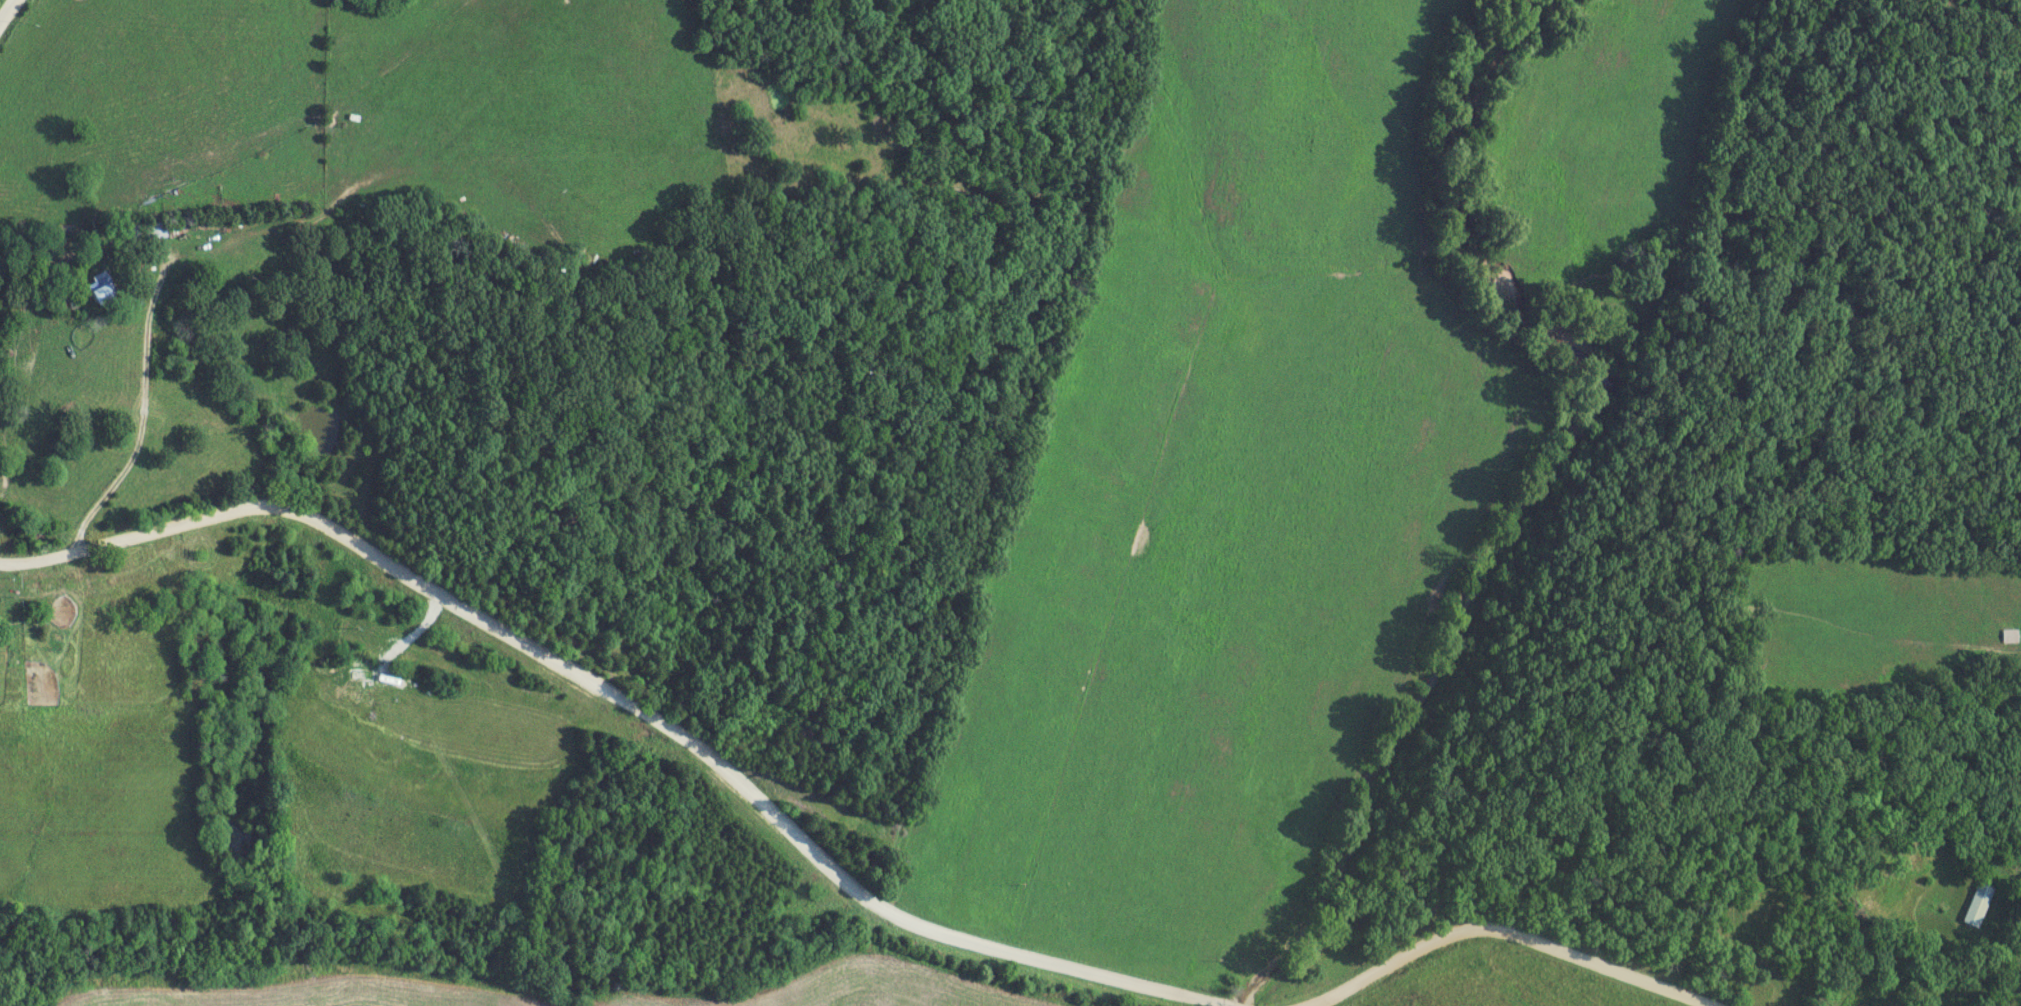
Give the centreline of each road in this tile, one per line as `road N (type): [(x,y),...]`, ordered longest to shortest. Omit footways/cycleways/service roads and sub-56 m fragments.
road 1 (residential): [(1215,1005),(874,911),(710,766),(608,697),(557,678),(310,517),(231,513),(51,565),(0,568)]
road 2 (residential): [(1690,1005),(1466,929),(1305,1005)]
road 3 (residential): [(74,556),(82,523),(132,450),(139,410),(143,329),(116,297)]

